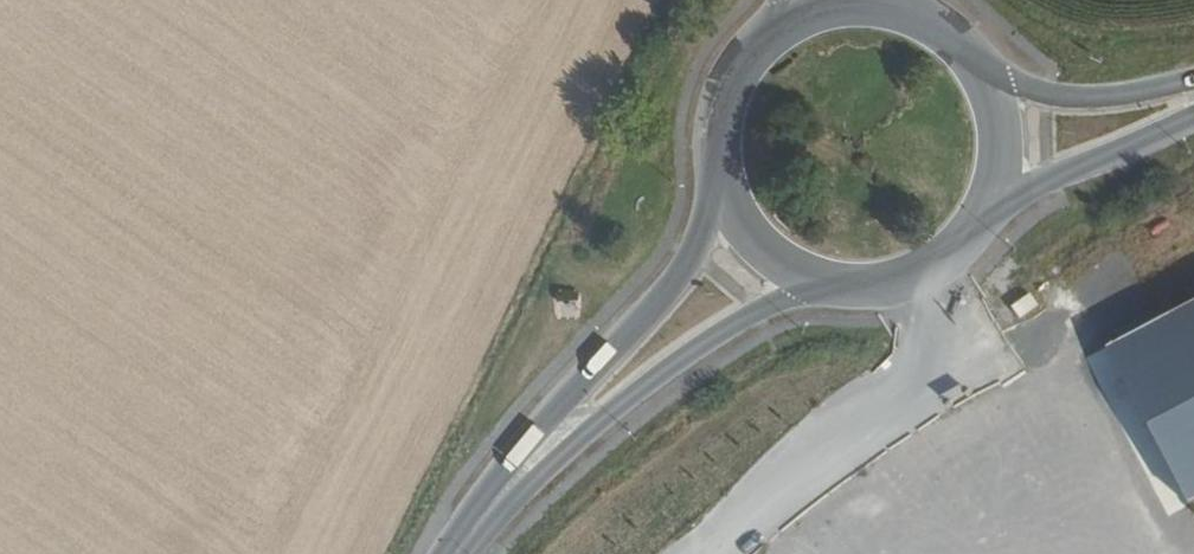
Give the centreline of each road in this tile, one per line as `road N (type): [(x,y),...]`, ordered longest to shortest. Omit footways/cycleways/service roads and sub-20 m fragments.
road 1 (secondary): [(721,162),(690,258),(575,391),(474,531)]
road 2 (secondary): [(474,531),(679,363),(822,282)]
road 3 (track): [(705,553),(830,435),(949,357),(930,309)]
road 4 (secondary): [(977,226),(1053,181),(1193,116)]
road 5 (secondary): [(1193,79),(1087,98),(1043,95),(975,66)]
road 6 (secondary): [(822,282),(865,288),(909,279),(947,258),(977,226)]
road 7 (secondary): [(926,24),(842,9),(765,45)]
road 8 (secondary): [(977,226),(995,187),(1001,146),(994,104),(975,66)]
road 9 (secondary): [(721,162),(731,202),(753,237),(784,265),(822,282)]
road 10 (secondary): [(765,45),(729,98),(721,162)]

